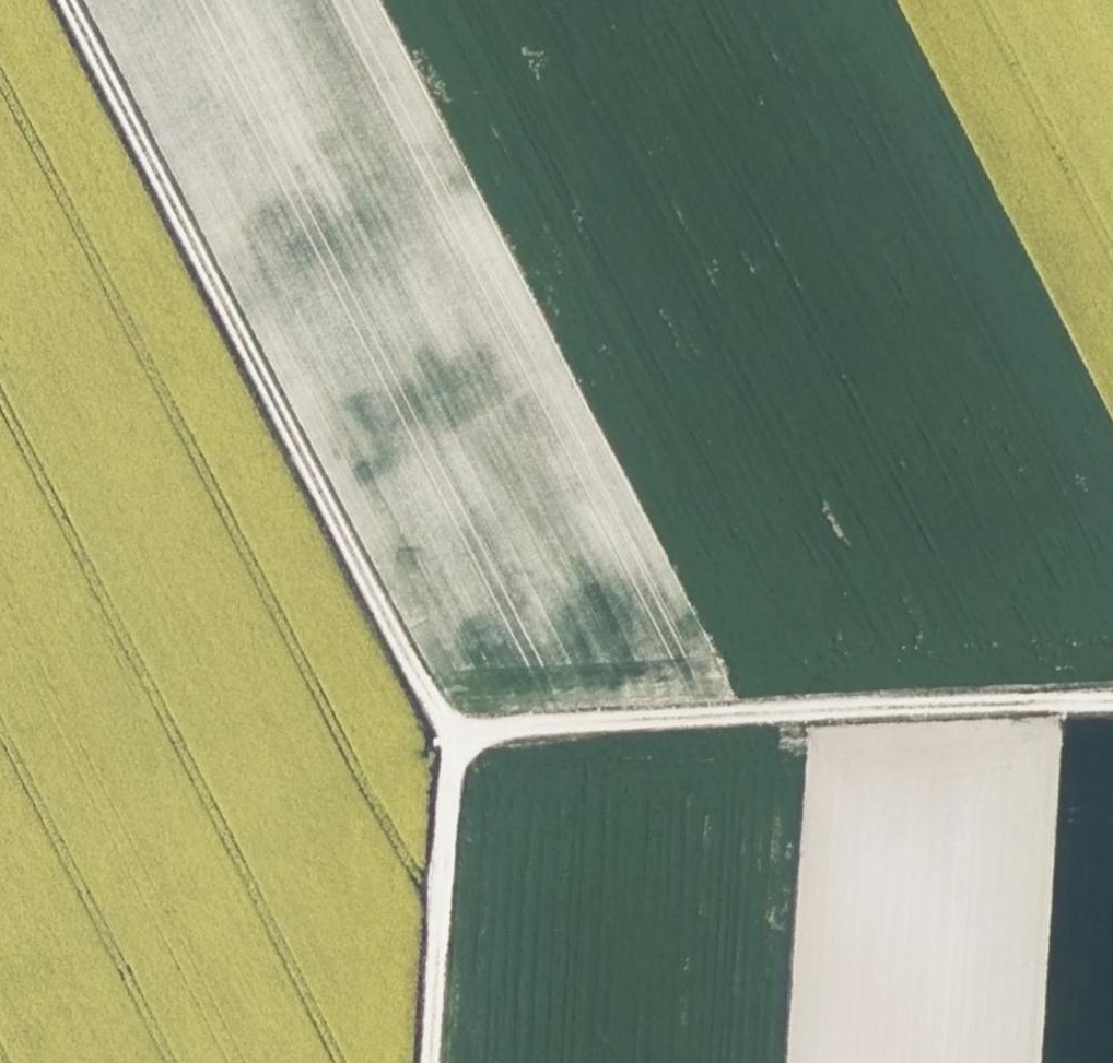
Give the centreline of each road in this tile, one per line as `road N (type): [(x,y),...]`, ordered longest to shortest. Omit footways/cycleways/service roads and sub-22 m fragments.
road 1 (track): [(65,0),(449,737),(427,1062)]
road 2 (track): [(449,737),(1112,694)]

